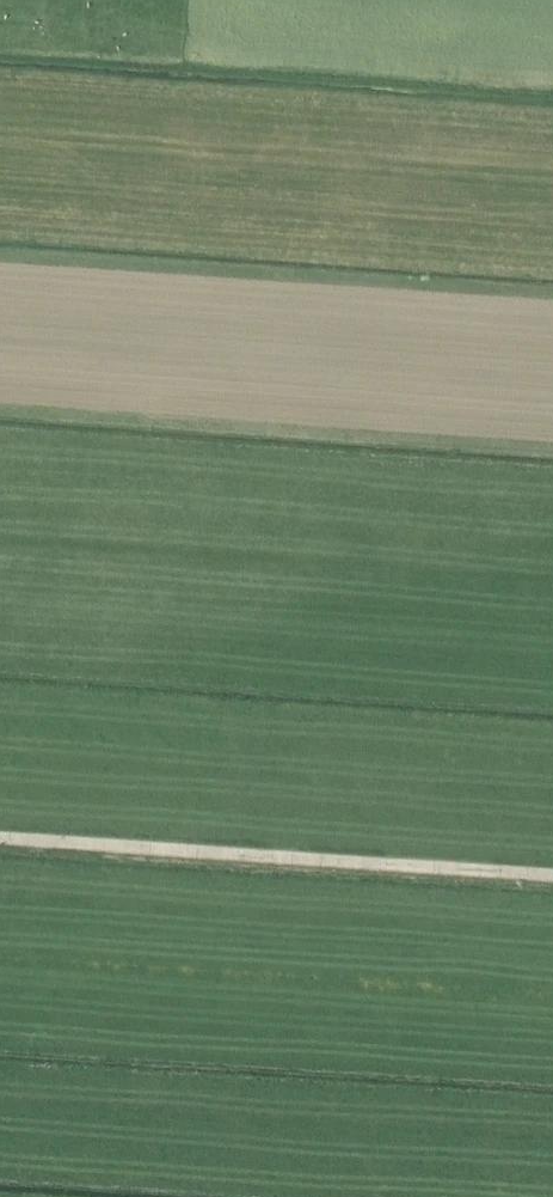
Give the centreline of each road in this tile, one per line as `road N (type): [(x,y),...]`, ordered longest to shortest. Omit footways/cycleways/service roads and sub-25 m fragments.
road 1 (track): [(552,875),(0,841)]

